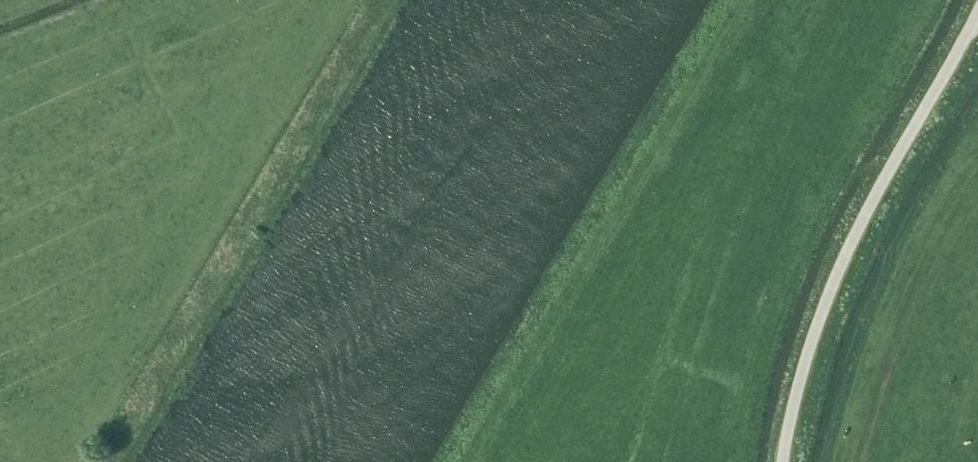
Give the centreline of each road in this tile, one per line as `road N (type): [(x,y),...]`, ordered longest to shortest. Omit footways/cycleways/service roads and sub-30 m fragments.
road 1 (unclassified): [(977,15),(838,272),(782,461)]

